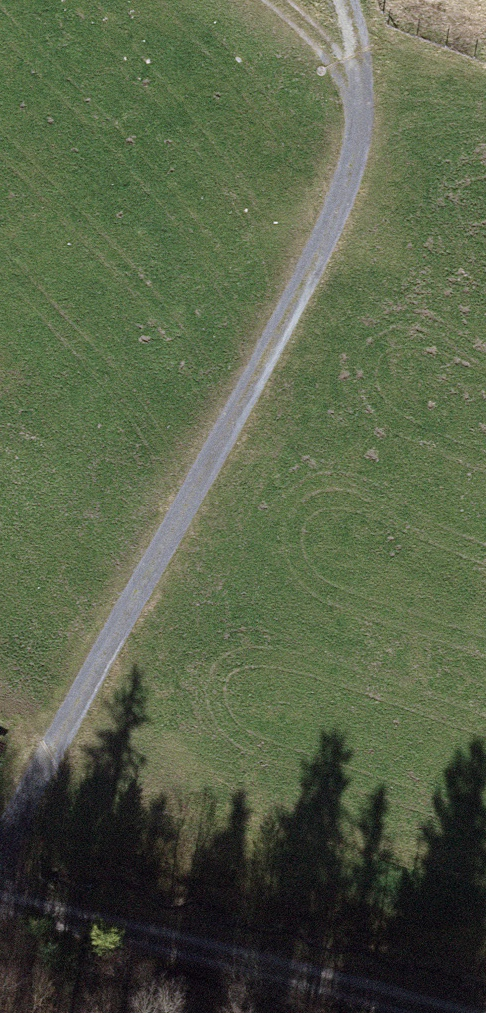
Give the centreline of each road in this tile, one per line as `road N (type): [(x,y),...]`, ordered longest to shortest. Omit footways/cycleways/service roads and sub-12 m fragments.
road 1 (track): [(0,853),(336,222),(356,154),(358,99)]
road 2 (track): [(0,902),(399,1012)]
road 3 (track): [(358,99),(334,60),(265,0)]

